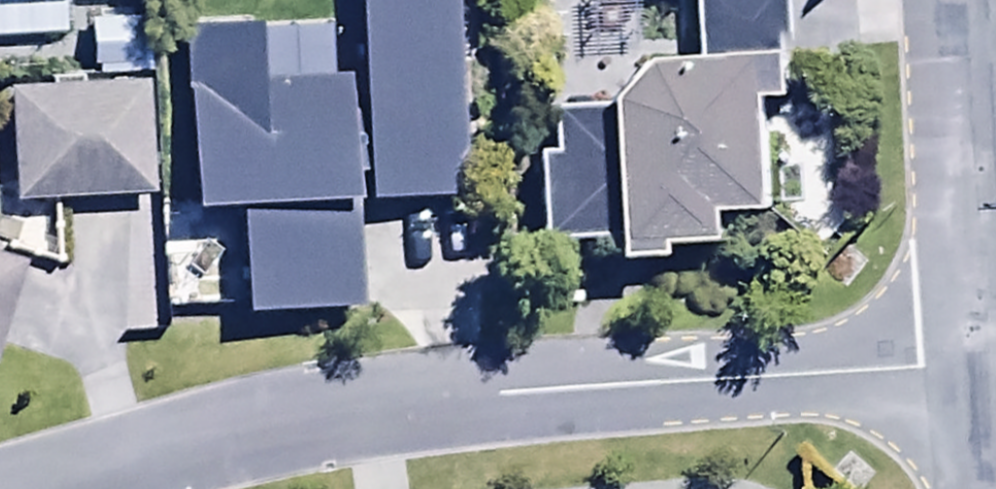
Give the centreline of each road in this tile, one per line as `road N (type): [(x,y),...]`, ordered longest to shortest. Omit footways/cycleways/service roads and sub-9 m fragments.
road 1 (residential): [(981,358),(334,409),(32,488)]
road 2 (residential): [(961,0),(981,358)]
road 3 (residential): [(981,358),(987,488)]

